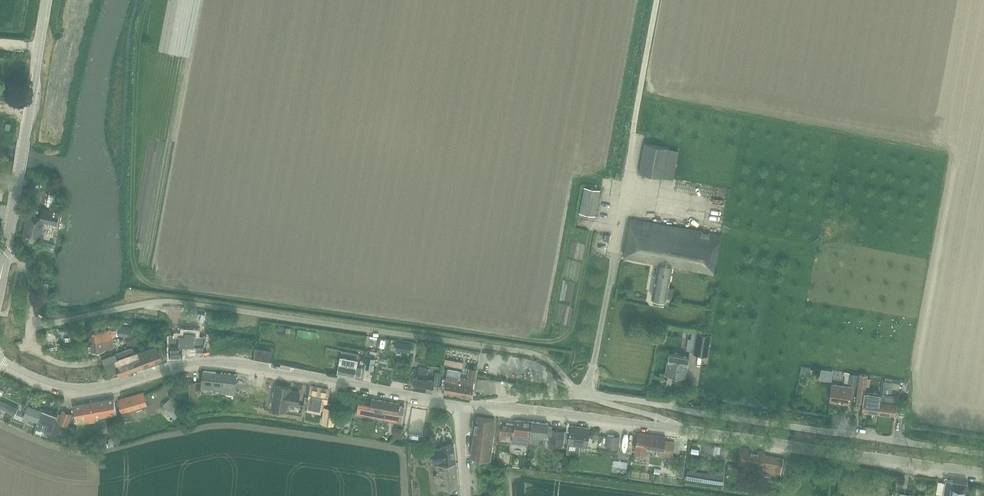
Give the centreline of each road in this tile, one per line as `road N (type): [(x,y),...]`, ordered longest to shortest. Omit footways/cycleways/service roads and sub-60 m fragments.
road 1 (tertiary): [(983,475),(461,406)]
road 2 (tertiary): [(461,406),(204,362),(73,391),(0,362)]
road 3 (track): [(124,308),(138,19),(147,0)]
road 4 (tertiary): [(17,183),(48,0)]

